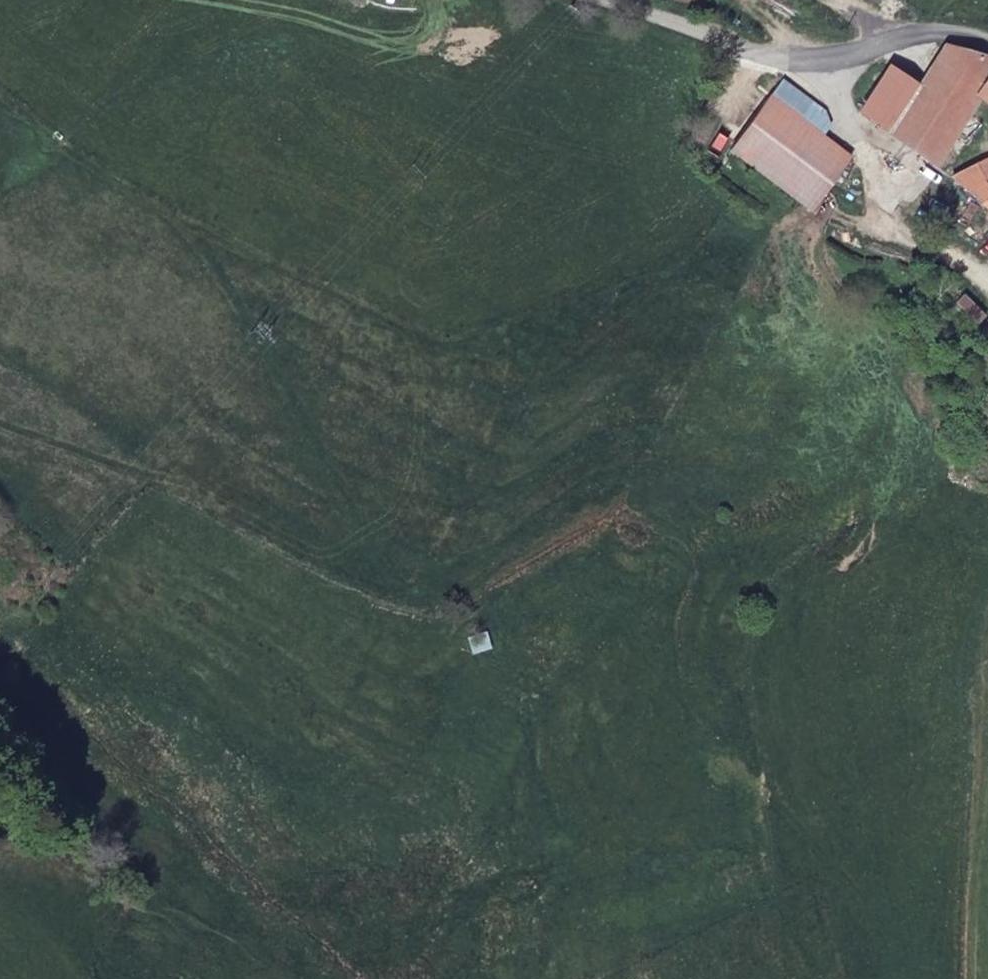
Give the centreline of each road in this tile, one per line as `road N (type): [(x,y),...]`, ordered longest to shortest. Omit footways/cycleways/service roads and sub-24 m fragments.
road 1 (unclassified): [(613,0),(705,38),(805,53),(920,34),(987,39)]

